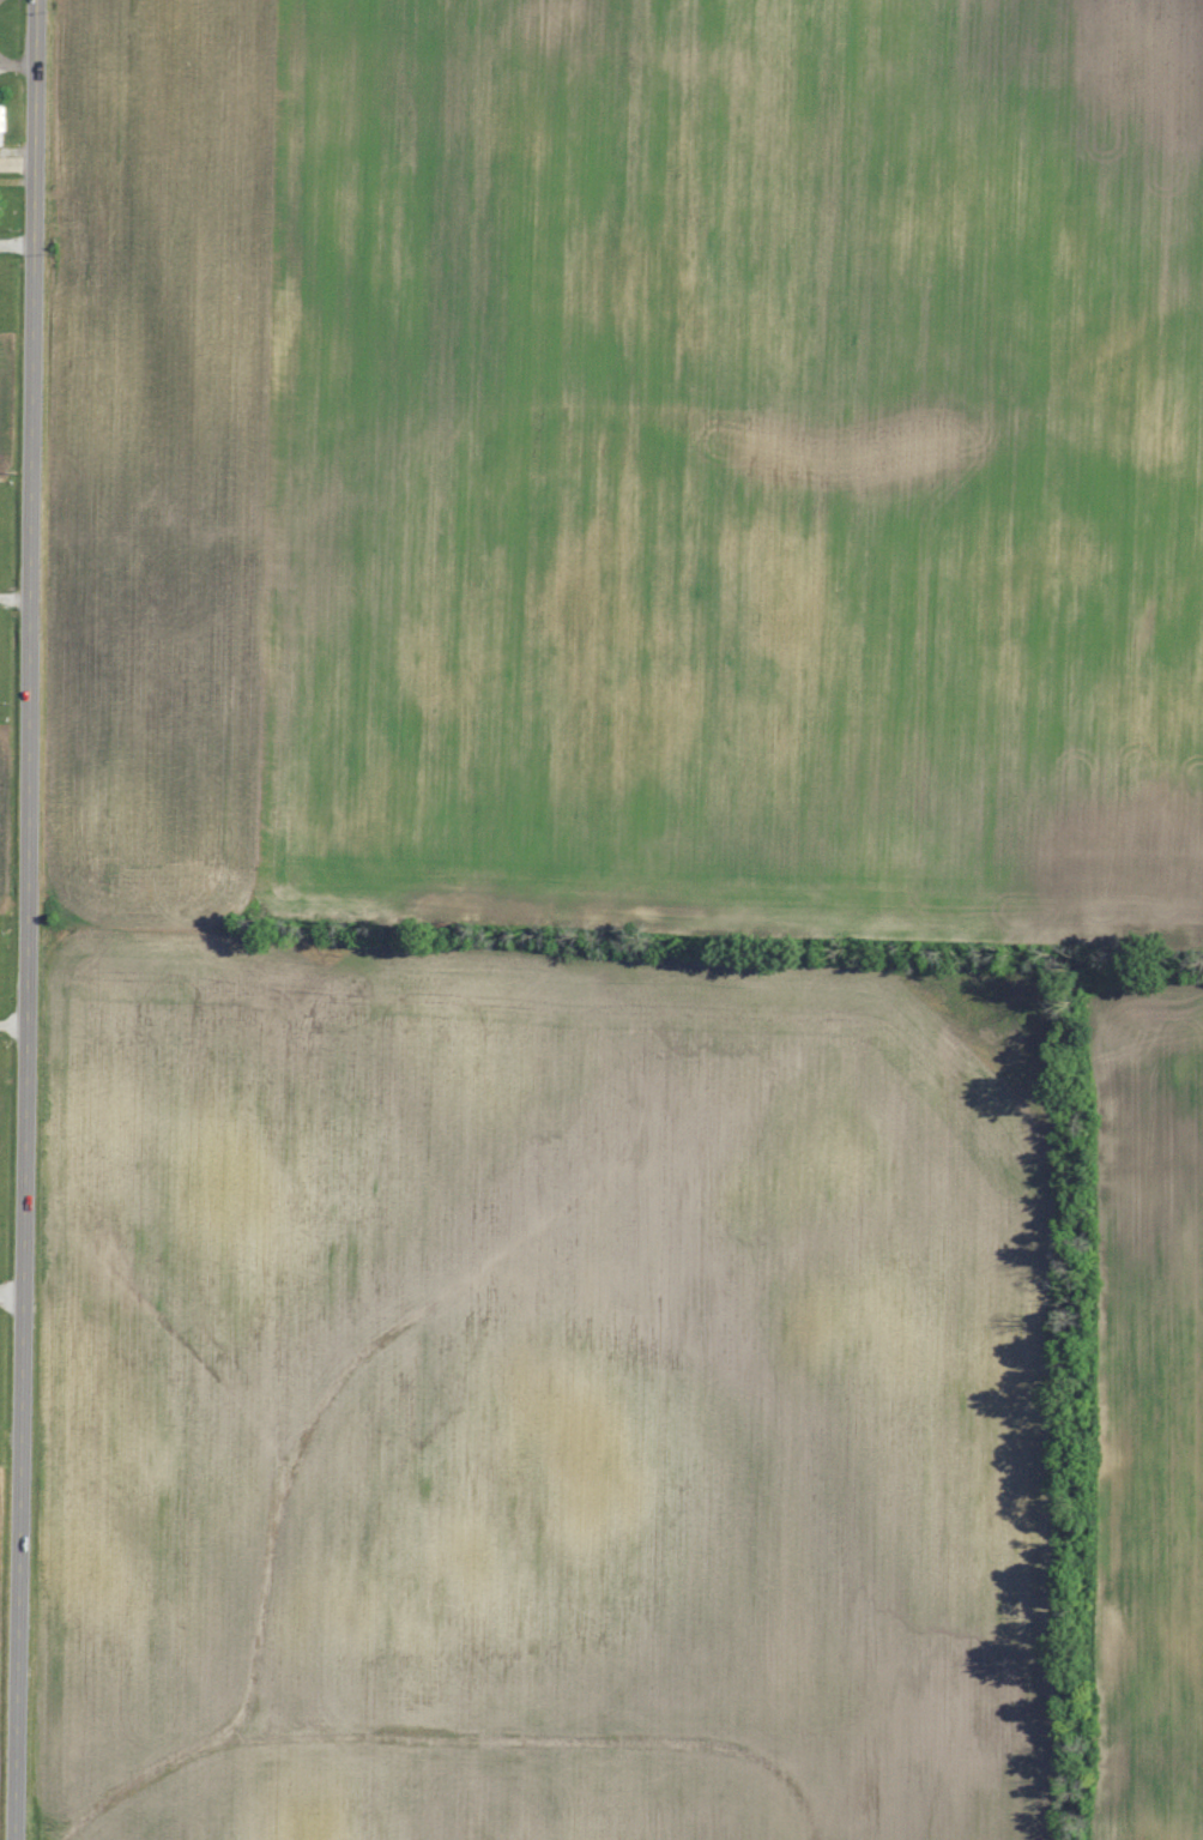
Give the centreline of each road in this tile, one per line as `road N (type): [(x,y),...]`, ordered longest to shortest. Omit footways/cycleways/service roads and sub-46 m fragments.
road 1 (tertiary): [(17,1839),(36,0)]

